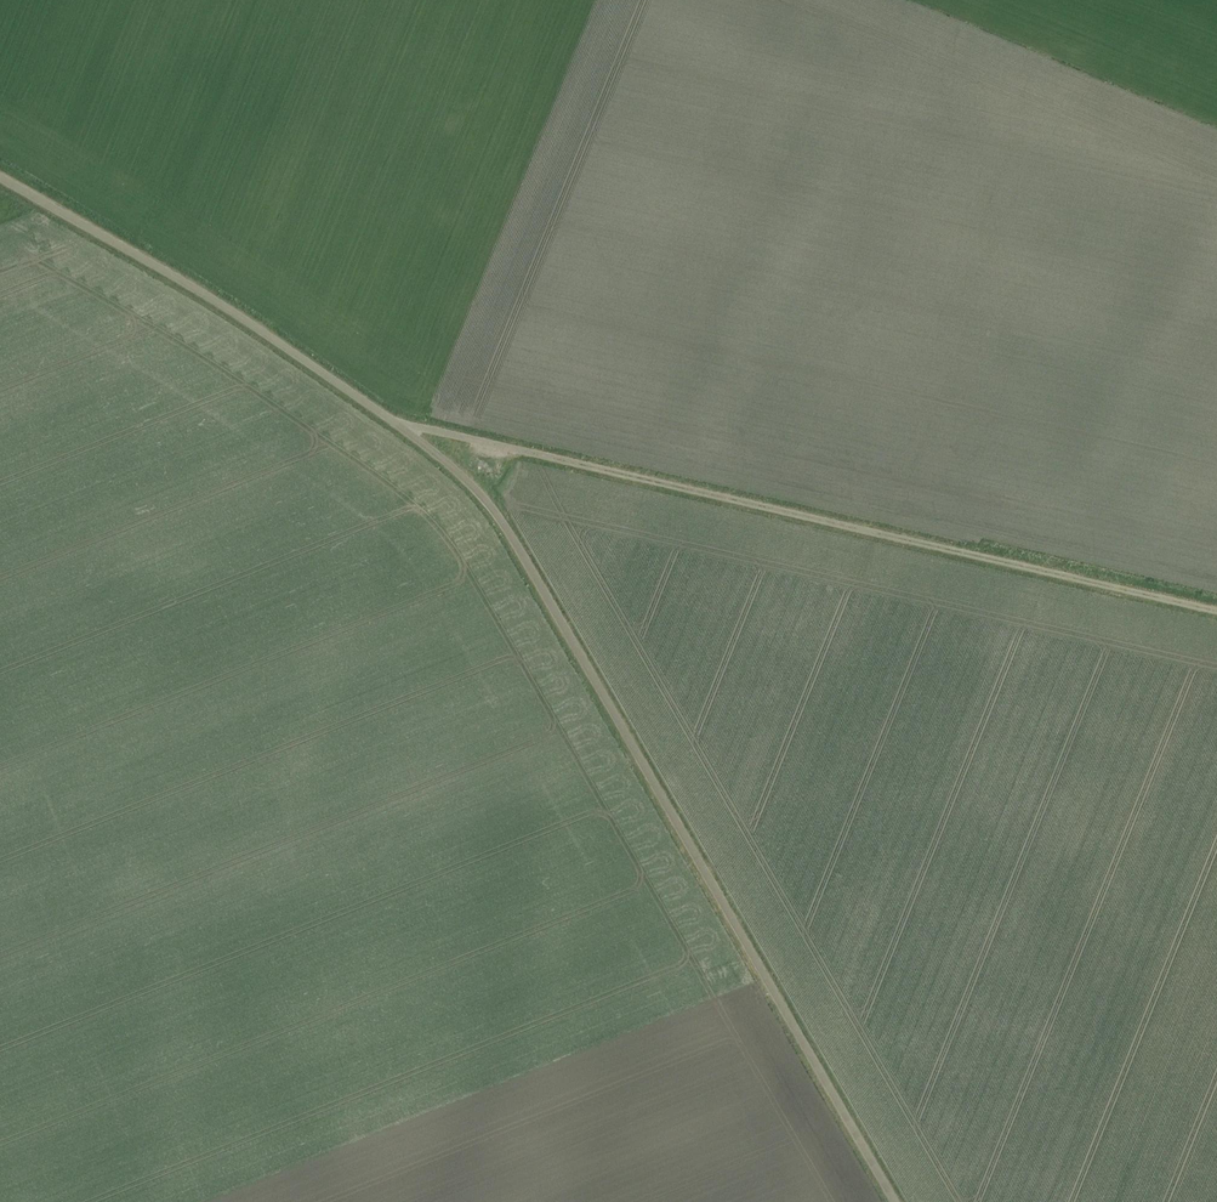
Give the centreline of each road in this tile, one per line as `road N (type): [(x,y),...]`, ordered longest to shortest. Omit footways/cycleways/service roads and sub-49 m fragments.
road 1 (unclassified): [(897,1201),(496,512),(398,423)]
road 2 (unclassified): [(1216,613),(398,423)]
road 3 (unclassified): [(398,423),(242,318),(0,178)]

